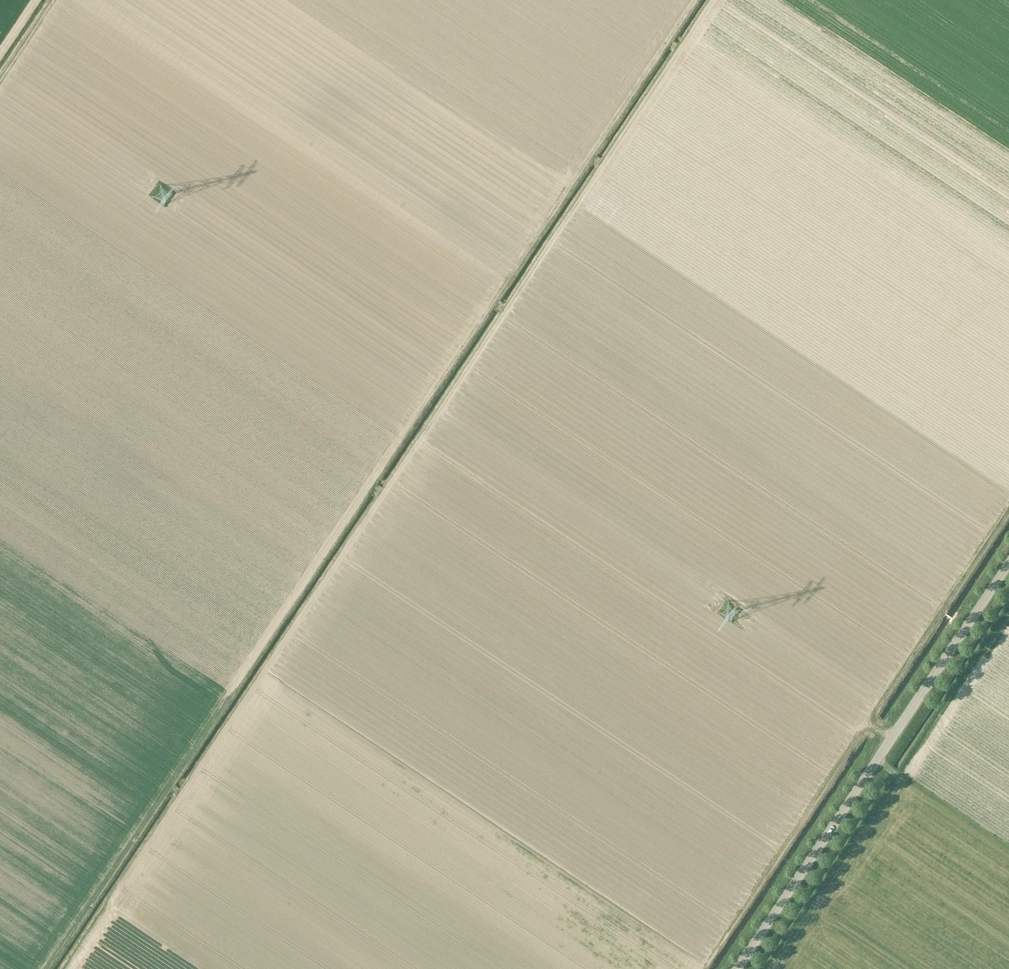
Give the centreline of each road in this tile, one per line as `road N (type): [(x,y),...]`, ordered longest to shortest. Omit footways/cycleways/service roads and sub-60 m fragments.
road 1 (unclassified): [(737,968),(1008,564)]

